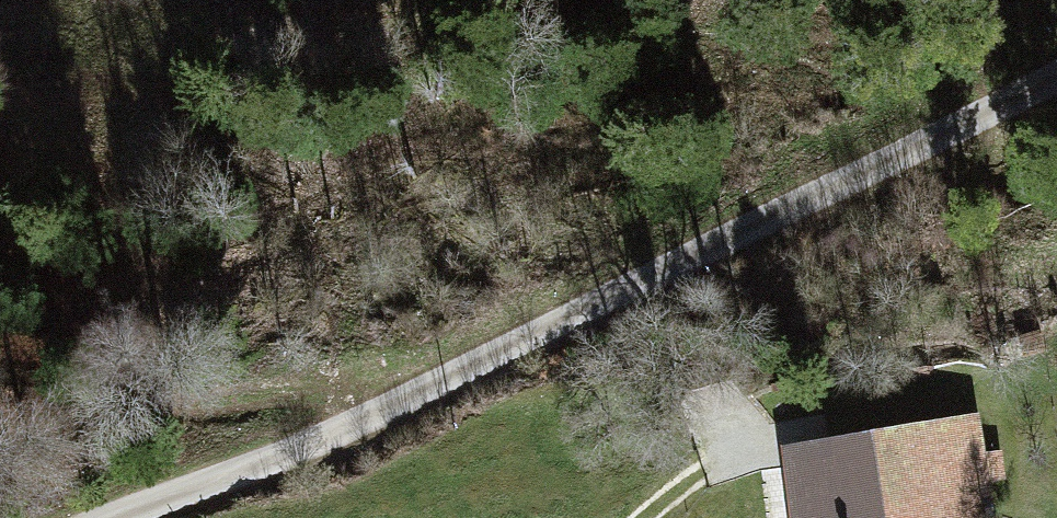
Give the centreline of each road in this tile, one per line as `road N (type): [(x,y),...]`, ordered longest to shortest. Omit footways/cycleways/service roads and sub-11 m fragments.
road 1 (track): [(117,517),(416,394),(1056,73)]
road 2 (track): [(0,384),(416,394)]

